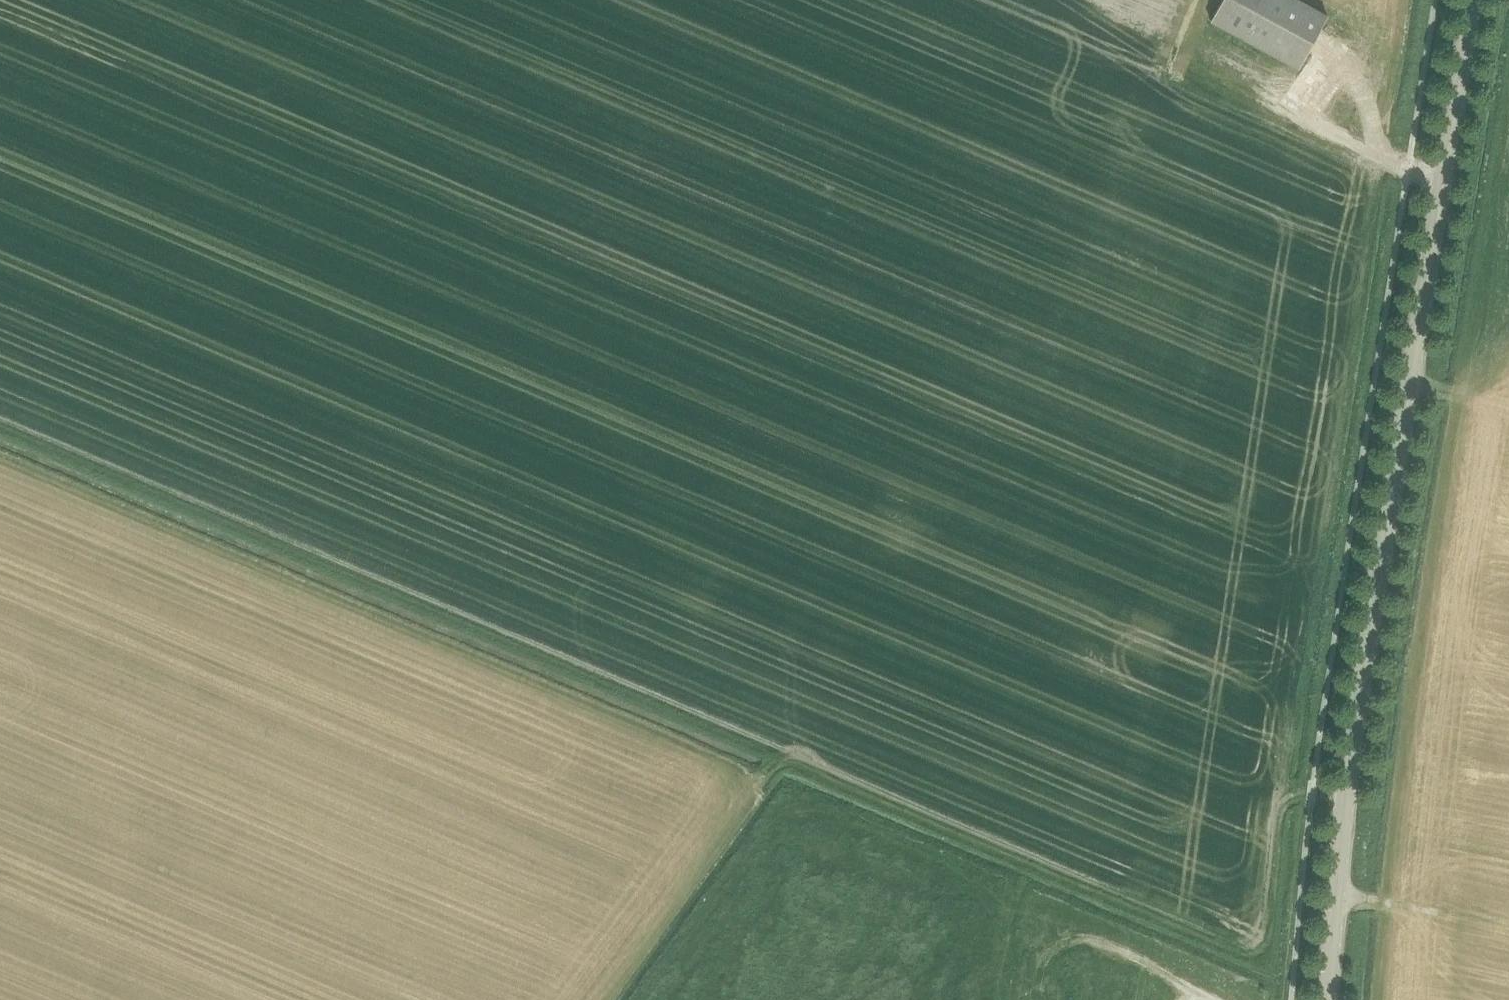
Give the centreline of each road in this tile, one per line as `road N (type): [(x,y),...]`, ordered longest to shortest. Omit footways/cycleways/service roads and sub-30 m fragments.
road 1 (secondary): [(1327,999),(1350,738),(1472,0)]

